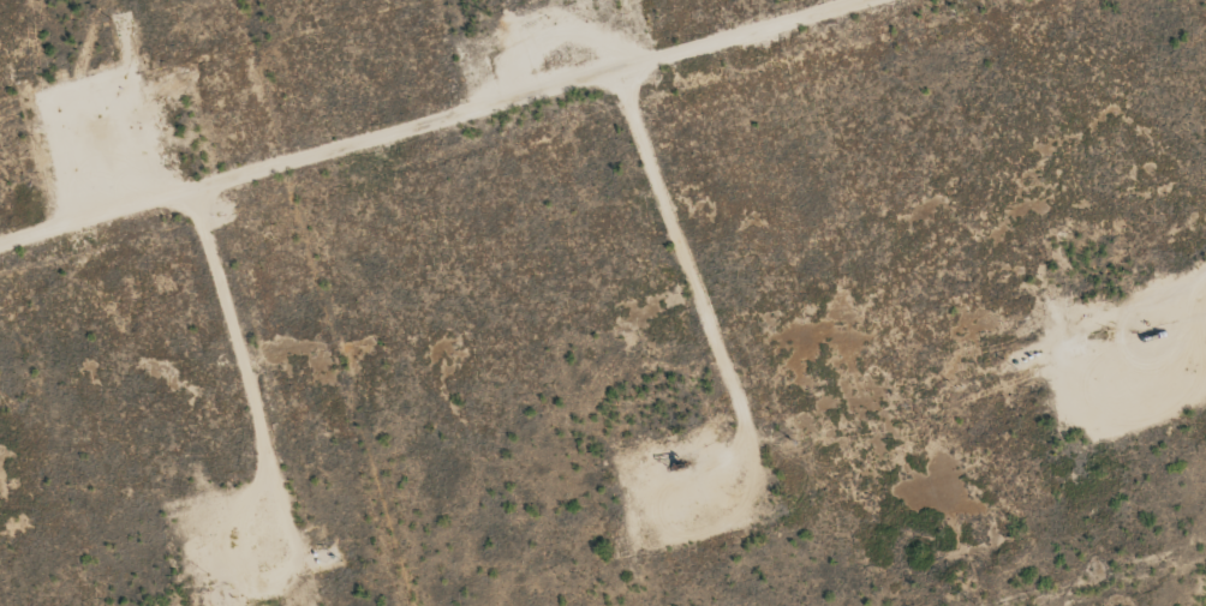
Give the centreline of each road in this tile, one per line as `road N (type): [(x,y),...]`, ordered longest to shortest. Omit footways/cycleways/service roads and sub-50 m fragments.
road 1 (track): [(0,236),(870,0)]

